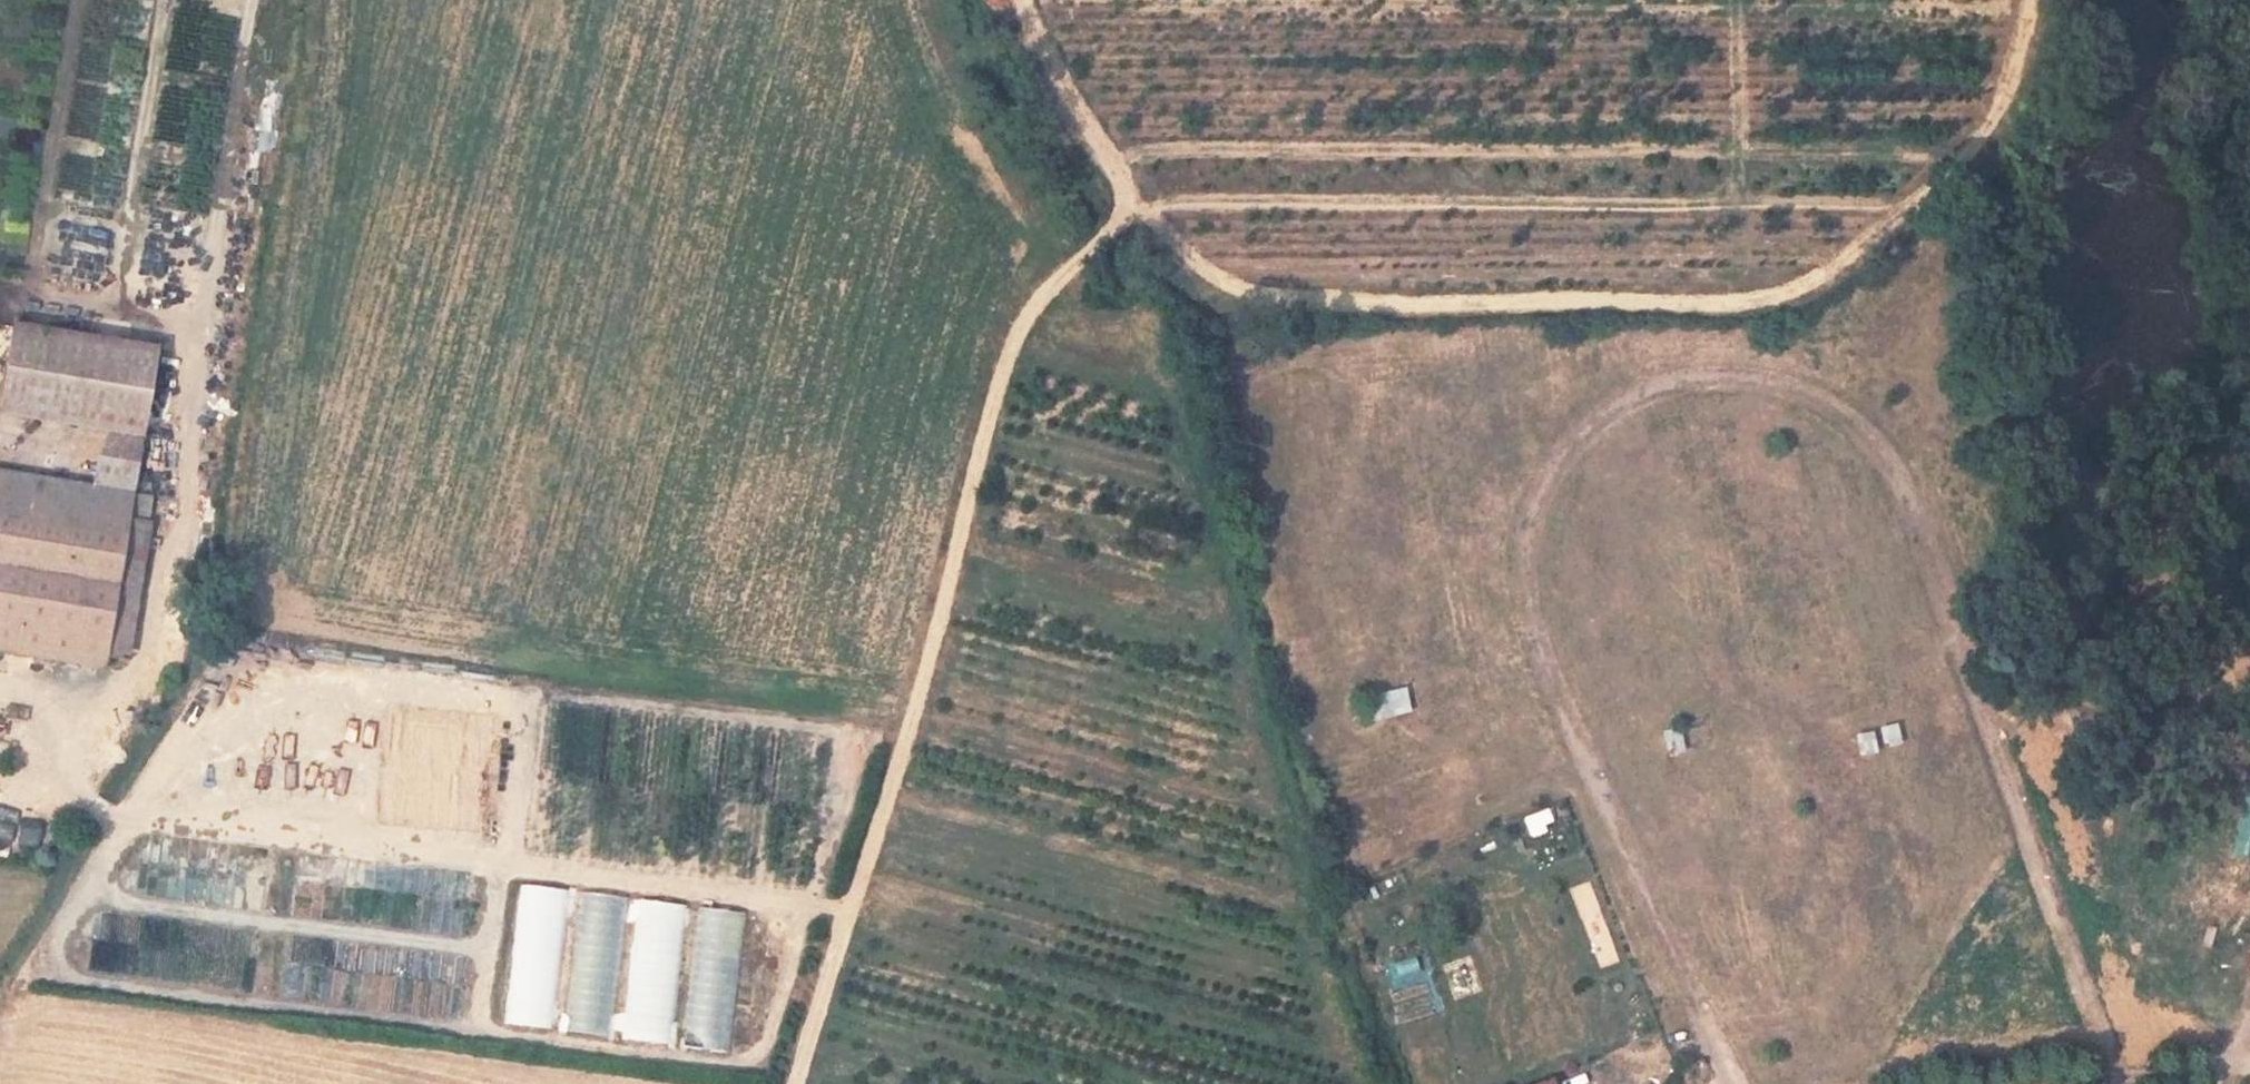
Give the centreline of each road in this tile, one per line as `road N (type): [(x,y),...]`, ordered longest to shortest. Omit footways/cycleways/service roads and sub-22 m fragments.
road 1 (track): [(799,1083),(1016,340),(1029,311),(1138,202)]

